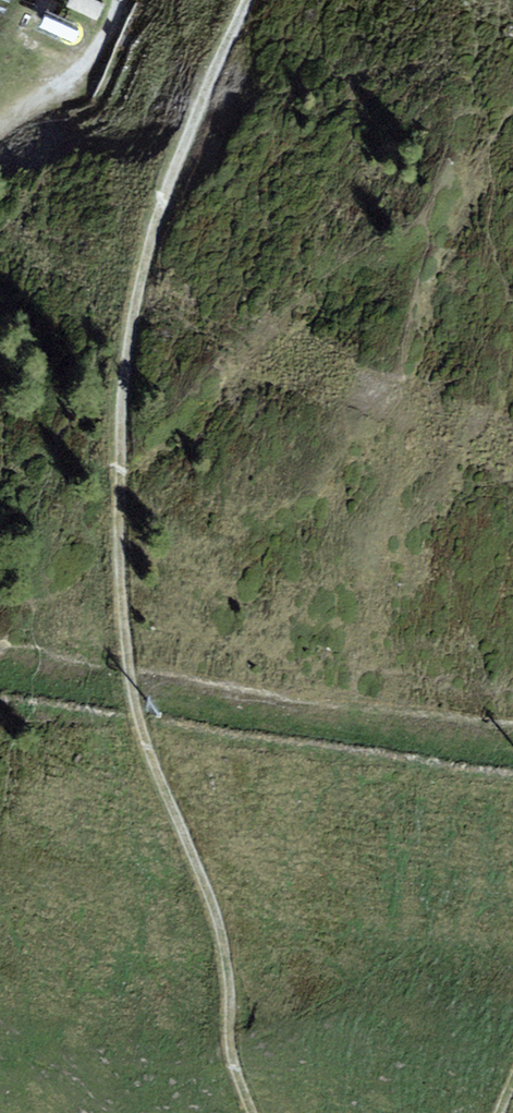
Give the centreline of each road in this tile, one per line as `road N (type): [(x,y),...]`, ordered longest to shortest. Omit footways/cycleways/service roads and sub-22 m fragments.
road 1 (track): [(252,0),(156,223),(119,418),(136,680),(233,928),(248,1082),(260,1112)]
road 2 (track): [(106,41),(85,67),(0,125)]

